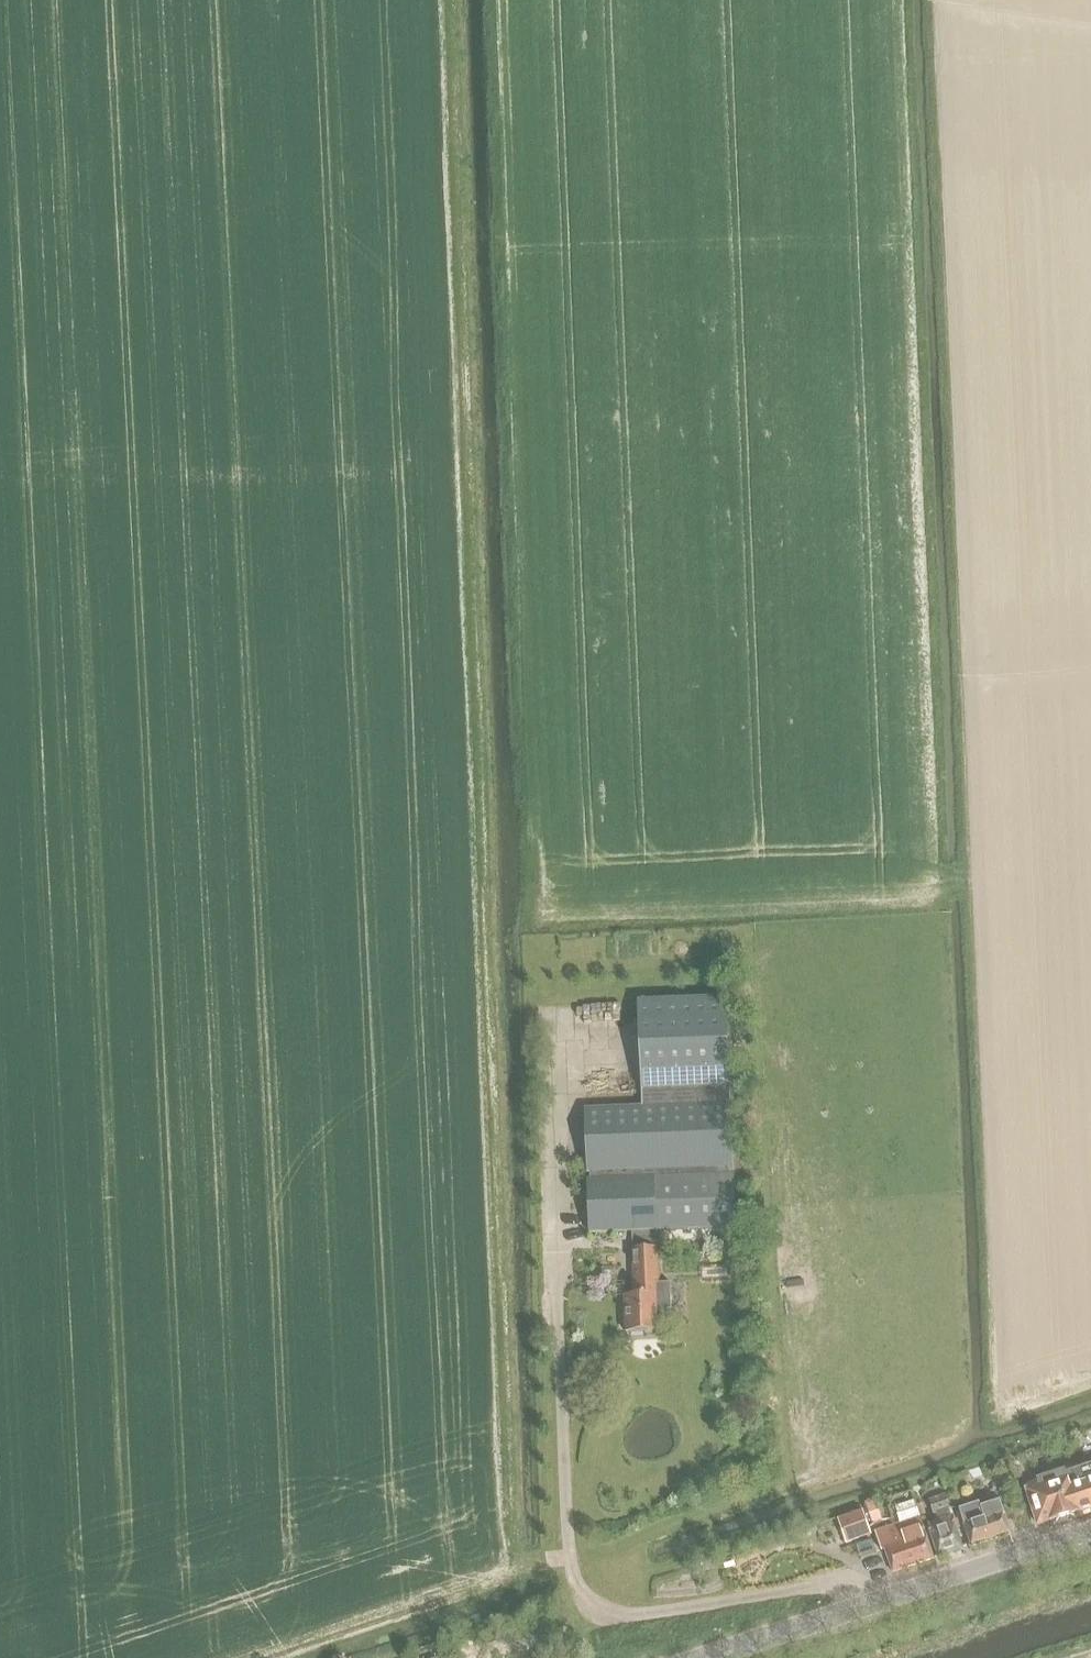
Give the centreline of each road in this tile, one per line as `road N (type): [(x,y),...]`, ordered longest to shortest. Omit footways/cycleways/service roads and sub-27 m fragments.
road 1 (tertiary): [(704,1657),(1090,1530)]

